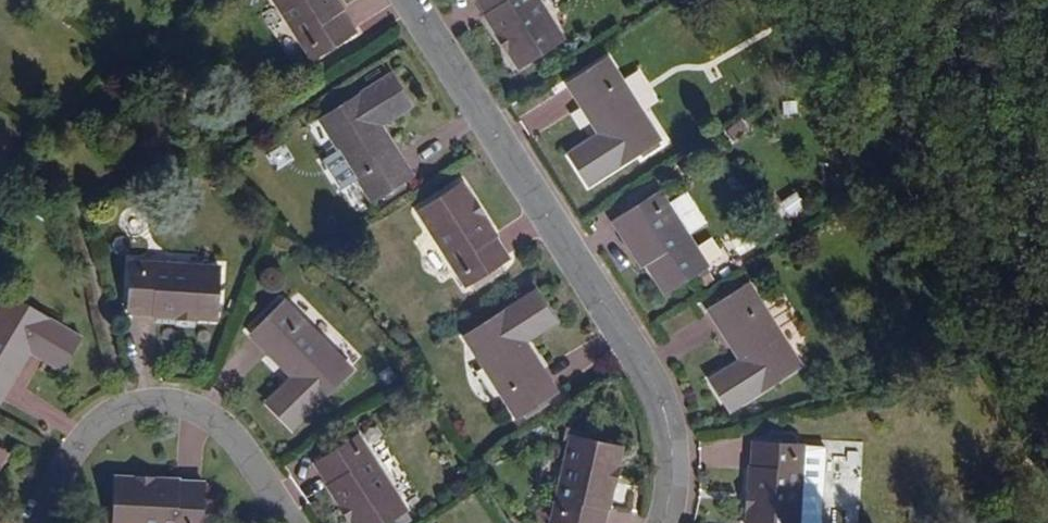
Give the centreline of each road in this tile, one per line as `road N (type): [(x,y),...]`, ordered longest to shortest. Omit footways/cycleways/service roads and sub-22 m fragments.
road 1 (residential): [(661,522),(671,461),(648,377),(410,0)]
road 2 (residential): [(285,522),(222,429),(152,397),(80,435),(23,522)]

